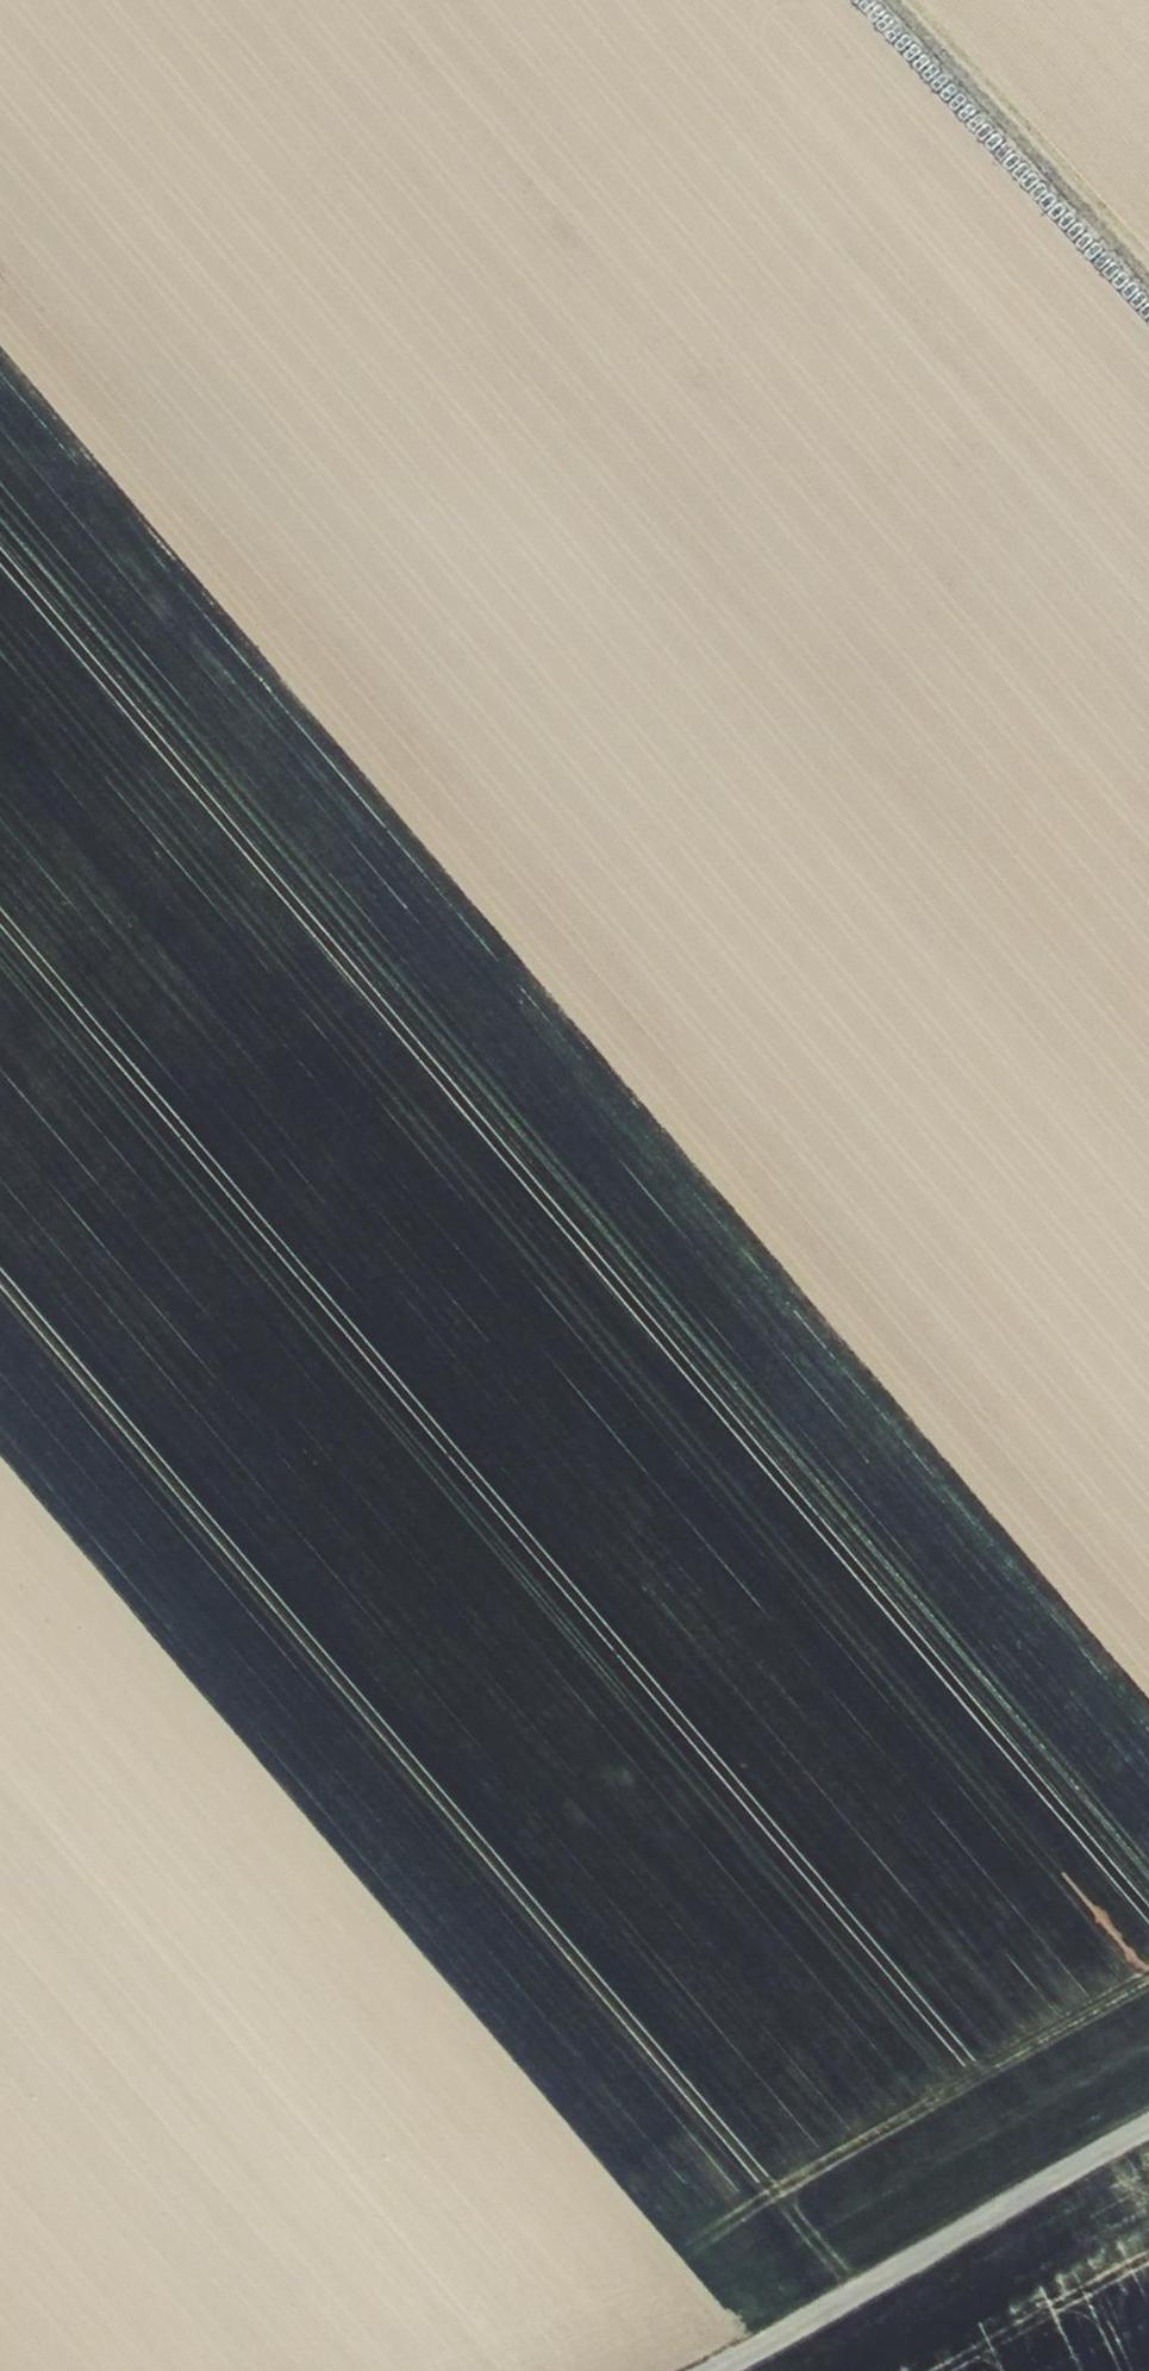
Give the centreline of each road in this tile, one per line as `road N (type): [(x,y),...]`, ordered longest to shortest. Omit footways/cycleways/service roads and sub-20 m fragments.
road 1 (track): [(696,2370),(1148,2119)]

